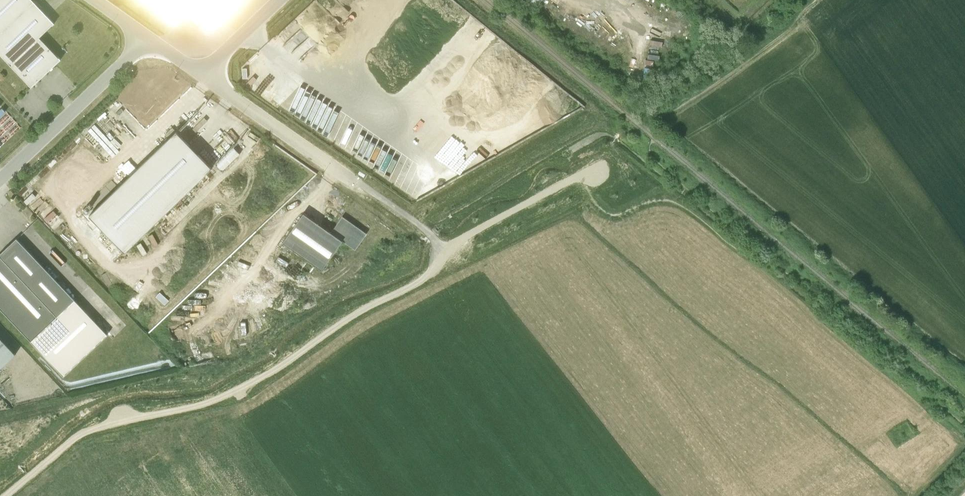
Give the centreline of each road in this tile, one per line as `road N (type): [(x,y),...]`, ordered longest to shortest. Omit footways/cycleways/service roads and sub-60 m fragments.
road 1 (track): [(964,425),(646,155)]
road 2 (unclassified): [(0,178),(149,38)]
road 3 (track): [(817,0),(659,112)]
road 4 (unclassified): [(201,75),(355,182)]

